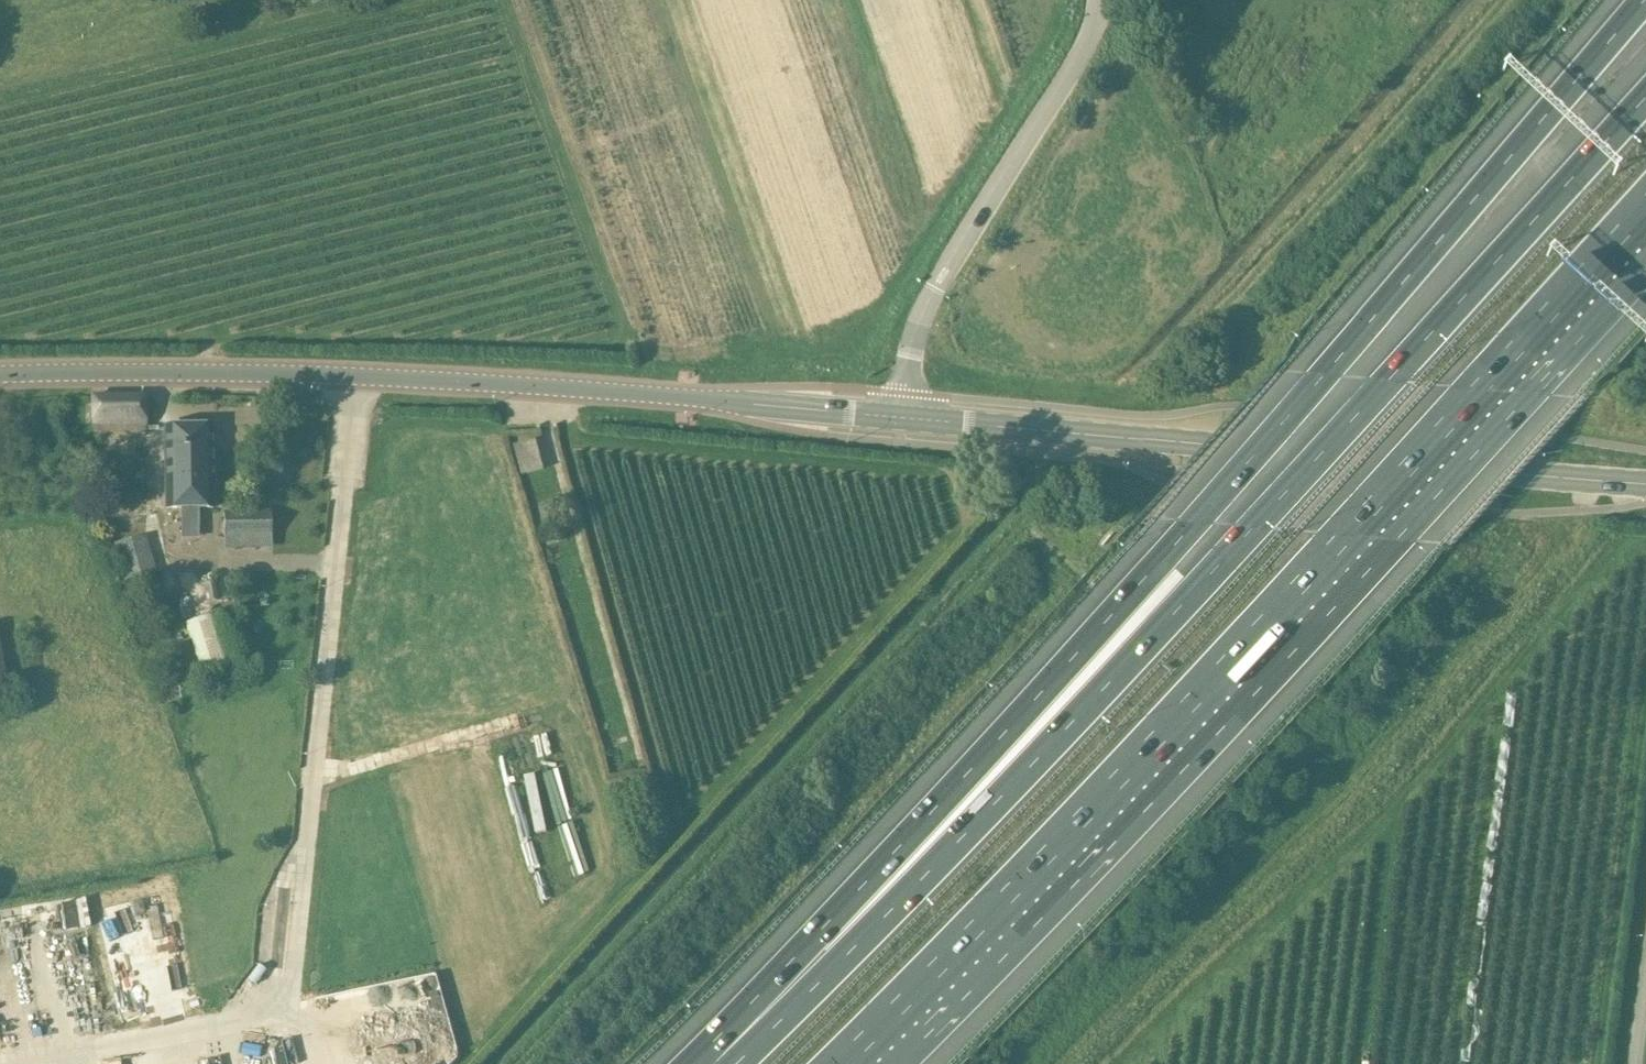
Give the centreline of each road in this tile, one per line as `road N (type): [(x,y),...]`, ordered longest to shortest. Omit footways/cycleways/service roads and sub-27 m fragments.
road 1 (motorway): [(1642,0),(1196,521),(716,1063)]
road 2 (motorway): [(1645,98),(1068,727),(716,1063)]
road 3 (motorway): [(851,1063),(1356,537),(1645,219)]
road 4 (secondary): [(0,376),(532,385),(900,423)]
road 5 (secondary): [(1645,487),(900,423)]
road 6 (unclassified): [(904,397),(927,305),(1098,36),(1105,0)]

